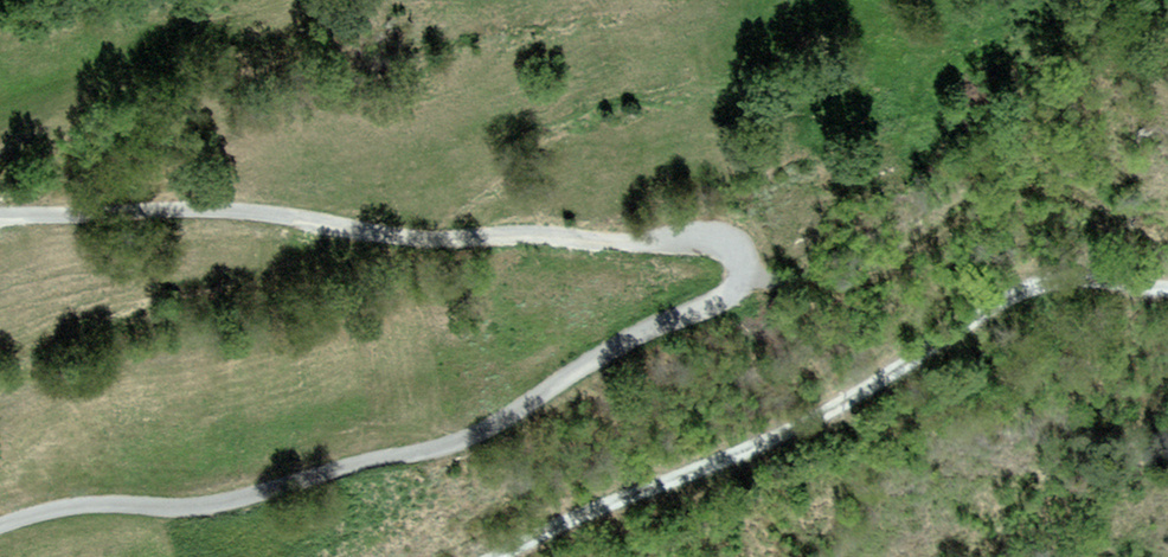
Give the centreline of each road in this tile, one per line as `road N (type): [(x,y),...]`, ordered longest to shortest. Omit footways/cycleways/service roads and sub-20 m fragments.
road 1 (unclassified): [(0,526),(85,505),(204,506),(479,435),(663,322),(725,299),(745,278),(738,252),(711,244),(516,234),(434,240),(242,210),(0,215)]
road 2 (track): [(501,556),(831,411),(1041,284),(1167,288)]

